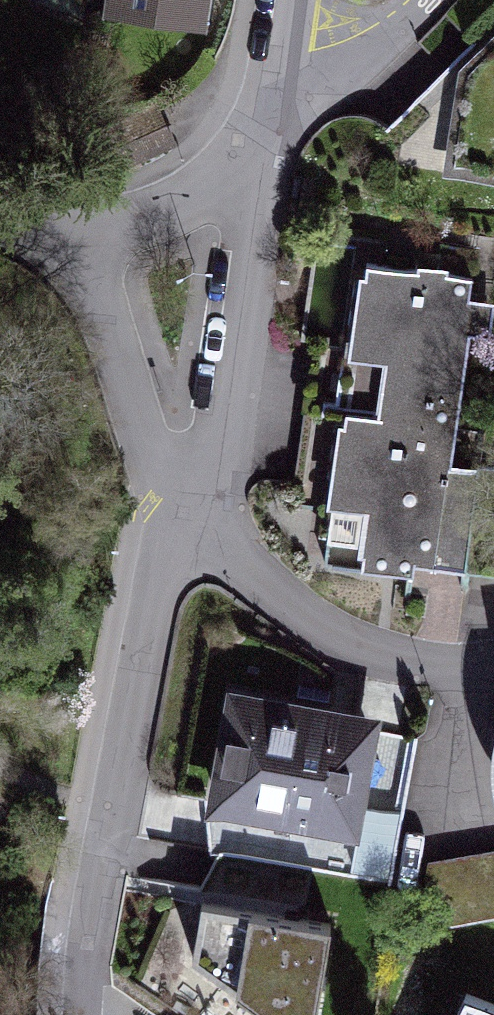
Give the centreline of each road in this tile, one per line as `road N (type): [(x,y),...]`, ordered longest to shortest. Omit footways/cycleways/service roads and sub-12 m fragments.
road 1 (residential): [(69,1014),(167,510)]
road 2 (residential): [(162,472),(206,461),(231,443),(263,198),(255,134)]
road 3 (residential): [(167,510),(258,593),(339,638),(467,664),(493,656)]
road 4 (residential): [(162,472),(88,239)]
road 5 (residential): [(255,134),(213,186),(153,221),(88,239)]
road 6 (residential): [(271,81),(308,84),(359,64),(429,0)]

